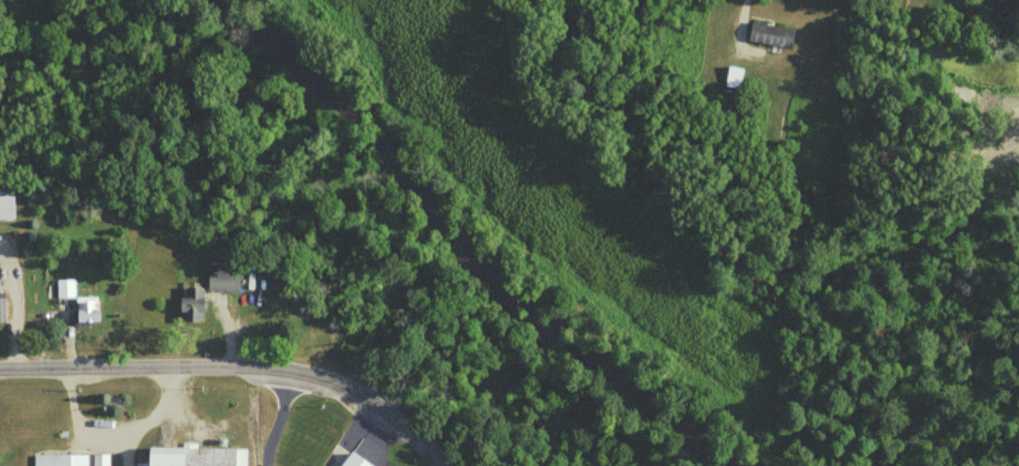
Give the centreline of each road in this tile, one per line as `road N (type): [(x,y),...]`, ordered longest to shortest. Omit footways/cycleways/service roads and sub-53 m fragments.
road 1 (tertiary): [(0,369),(260,368)]
road 2 (tertiary): [(442,465),(358,391),(318,375),(260,368)]

